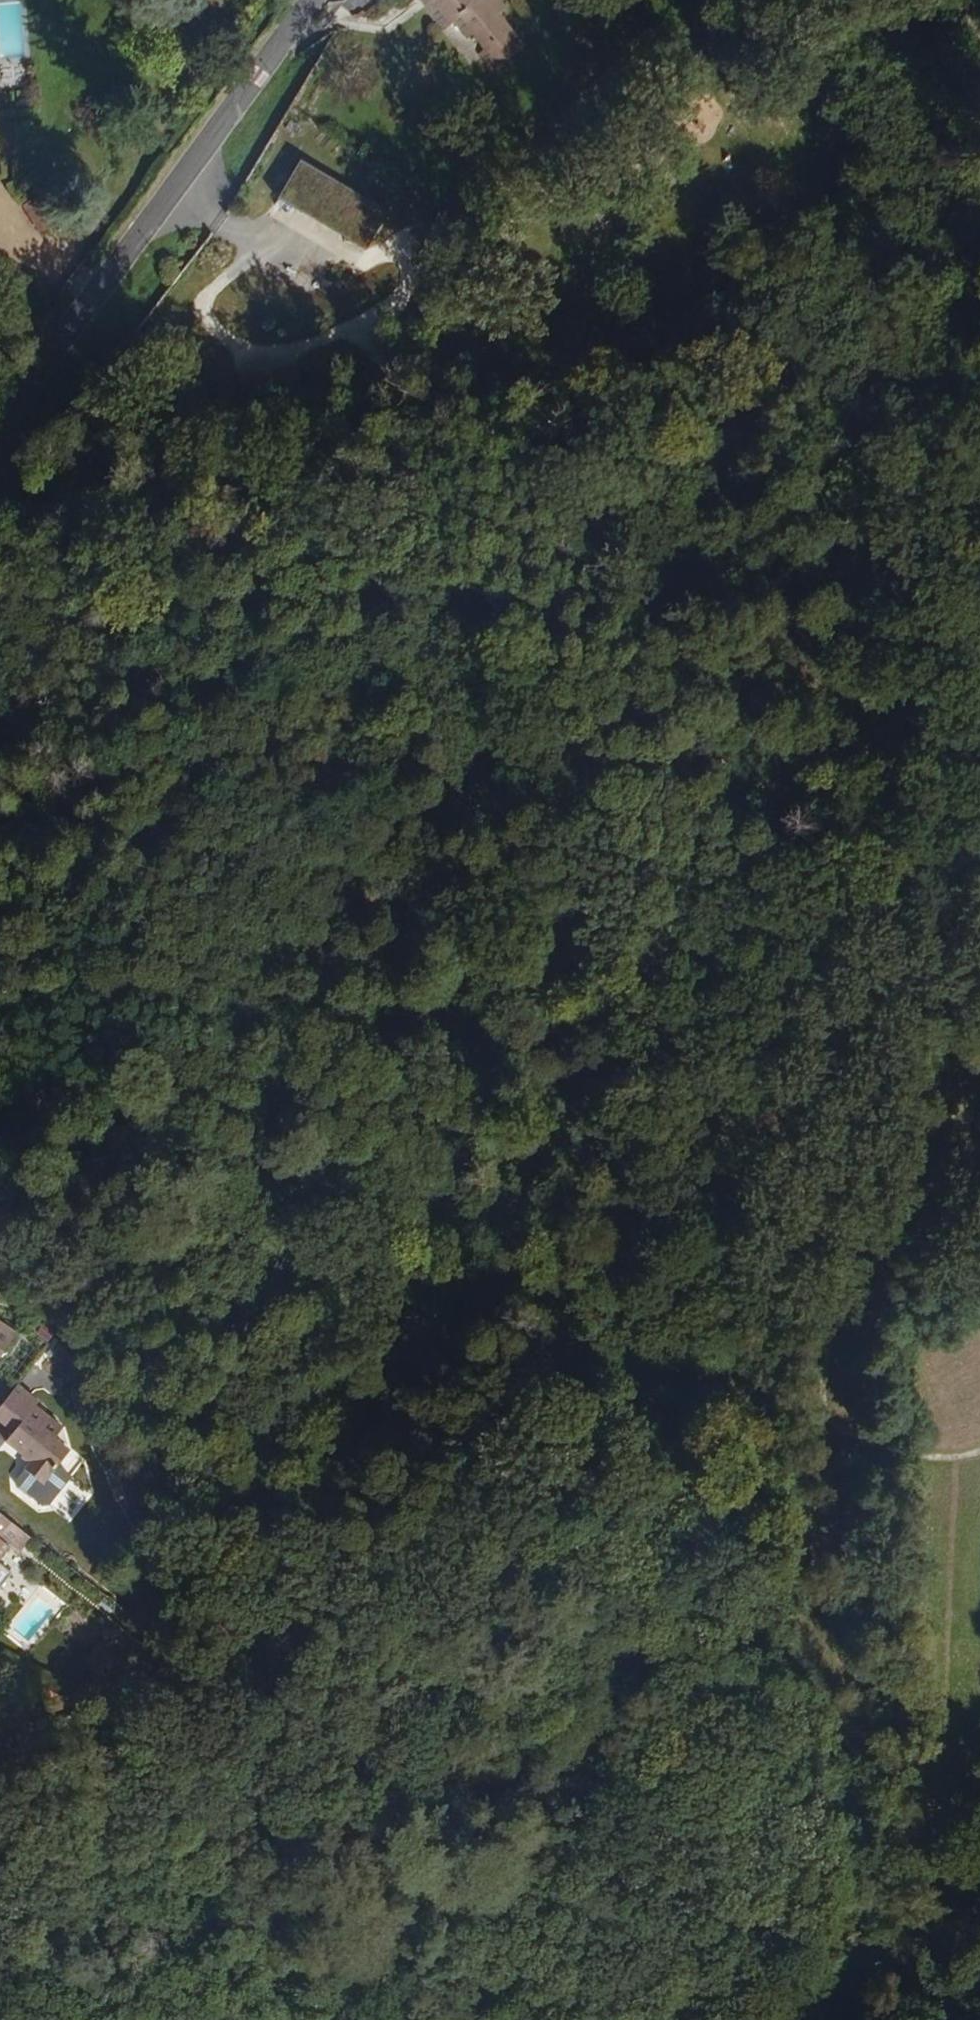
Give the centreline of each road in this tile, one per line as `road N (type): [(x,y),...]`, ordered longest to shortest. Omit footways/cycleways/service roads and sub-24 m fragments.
road 1 (residential): [(314,0),(0,427)]

